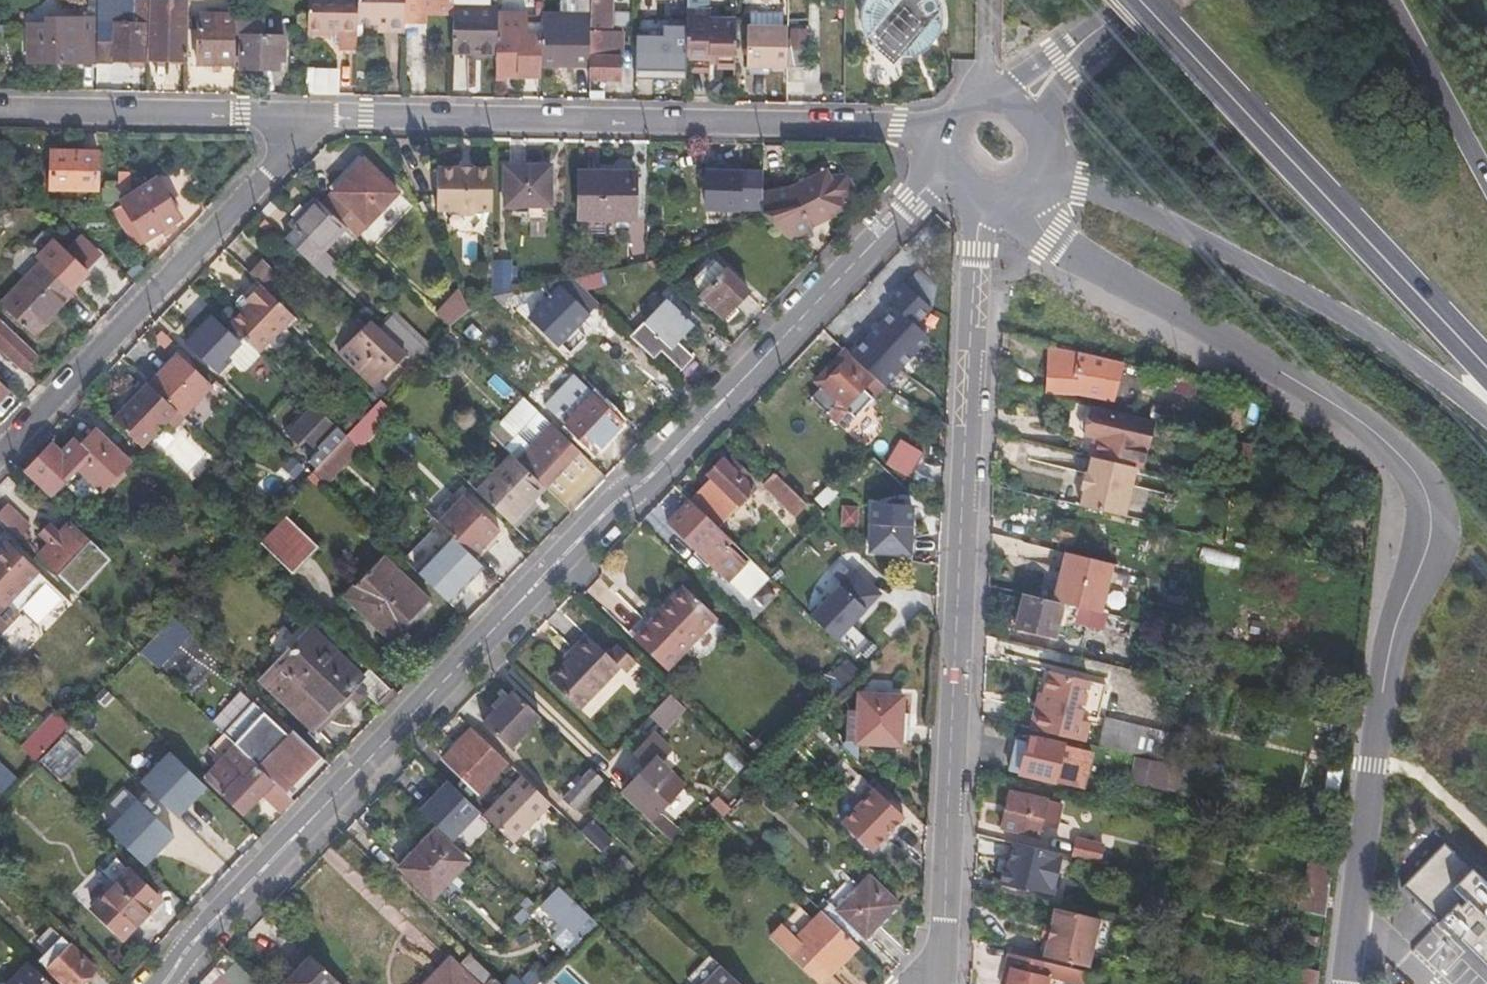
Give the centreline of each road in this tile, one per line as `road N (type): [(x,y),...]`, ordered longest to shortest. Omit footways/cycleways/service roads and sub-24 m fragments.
road 1 (residential): [(949,172),(159,983)]
road 2 (residential): [(1347,983),(1382,684),(1429,539),(1430,508),(1417,473),(1347,412),(1046,234),(1010,188)]
road 3 (residential): [(975,190),(938,969)]
road 4 (residential): [(942,129),(290,116)]
road 5 (primary): [(1032,170),(1125,201),(1371,330),(1486,420)]
road 6 (primary): [(1486,369),(1137,0)]
road 7 (residential): [(0,458),(289,156),(290,116)]
road 8 (residential): [(290,116),(0,106)]
road 9 (primary): [(1486,180),(1388,0)]
road 10 (track): [(1486,838),(1426,780),(1373,765)]
road 11 (tertiary): [(1057,75),(1156,0)]

